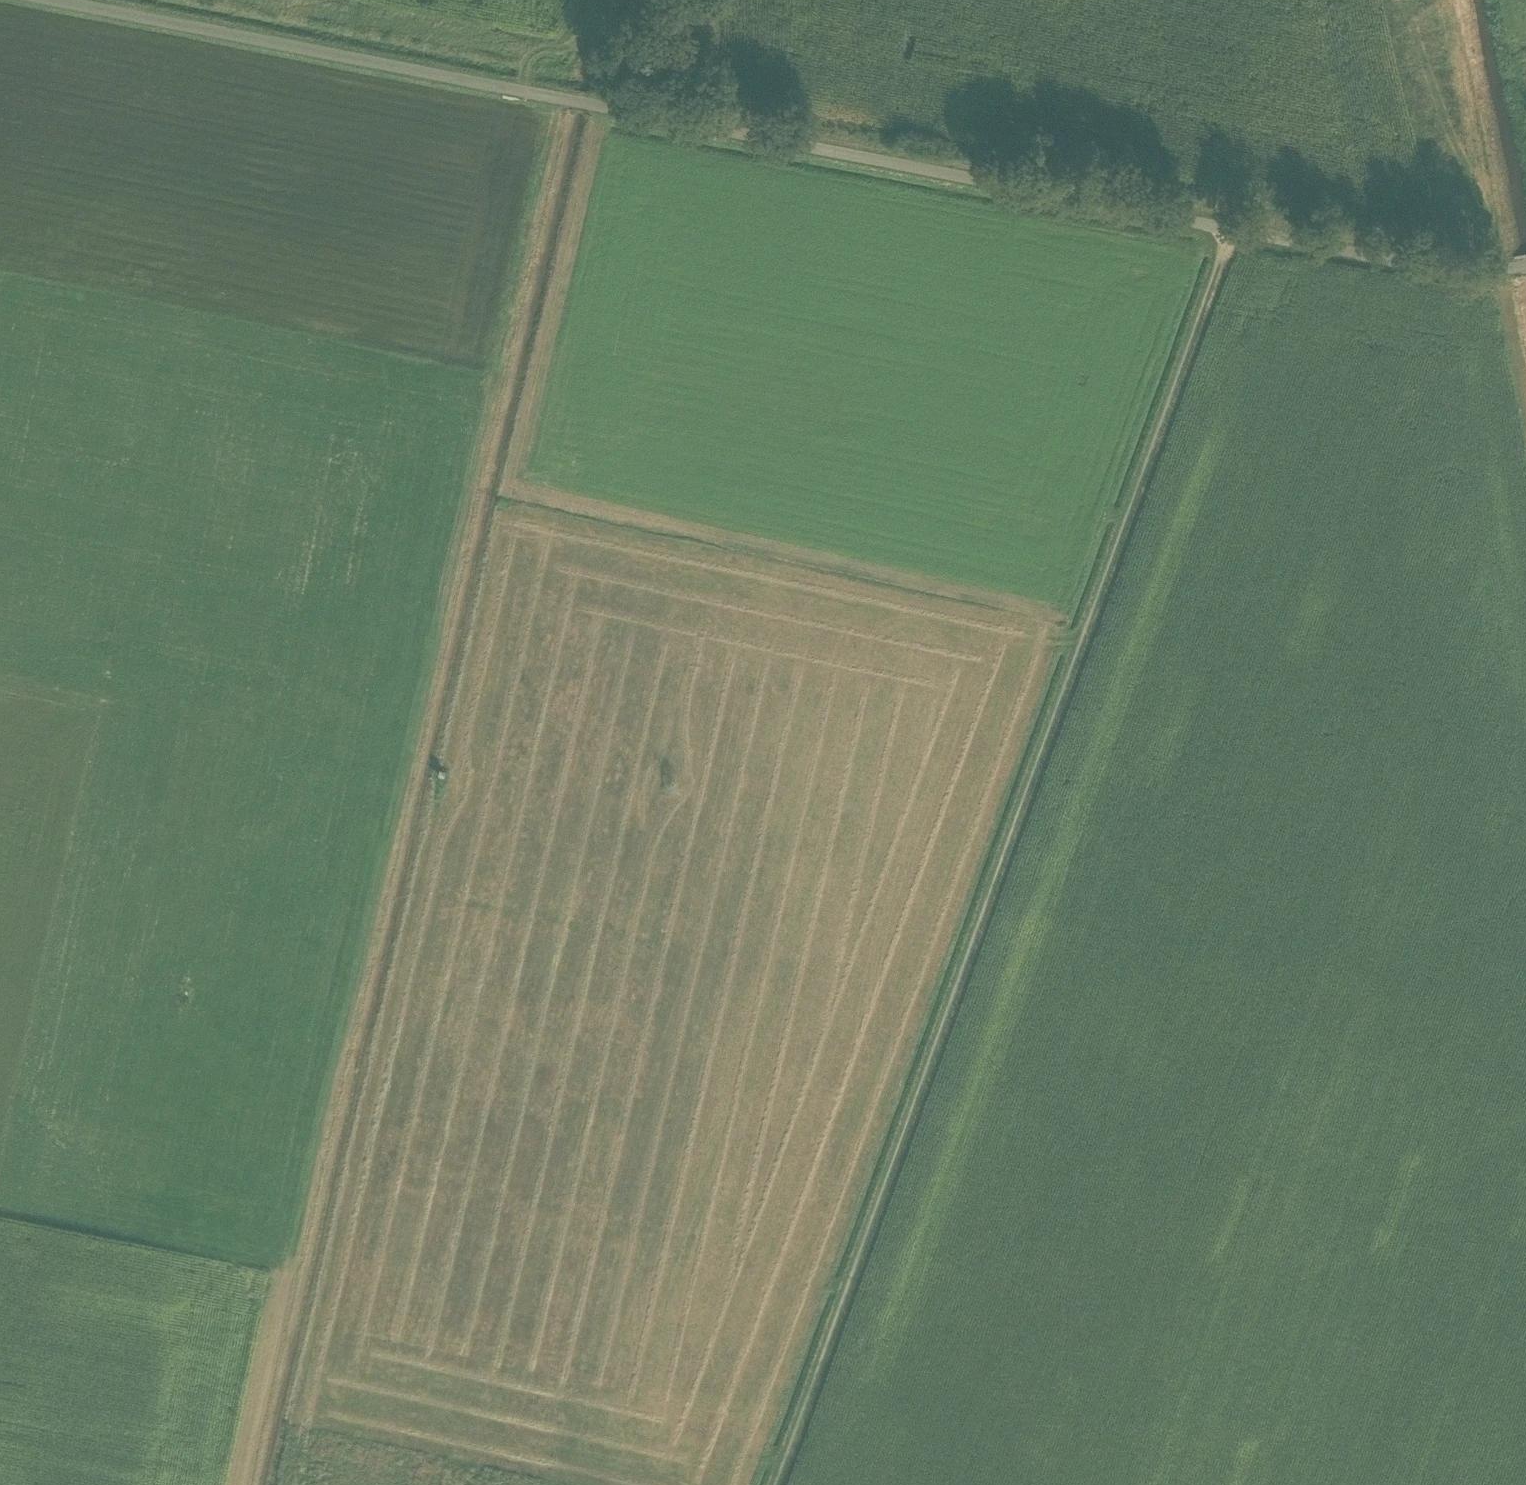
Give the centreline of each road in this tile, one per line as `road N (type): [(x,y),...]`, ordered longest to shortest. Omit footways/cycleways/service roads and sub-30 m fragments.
road 1 (unclassified): [(1525,266),(1436,271),(54,0)]
road 2 (track): [(1233,229),(777,1484)]

